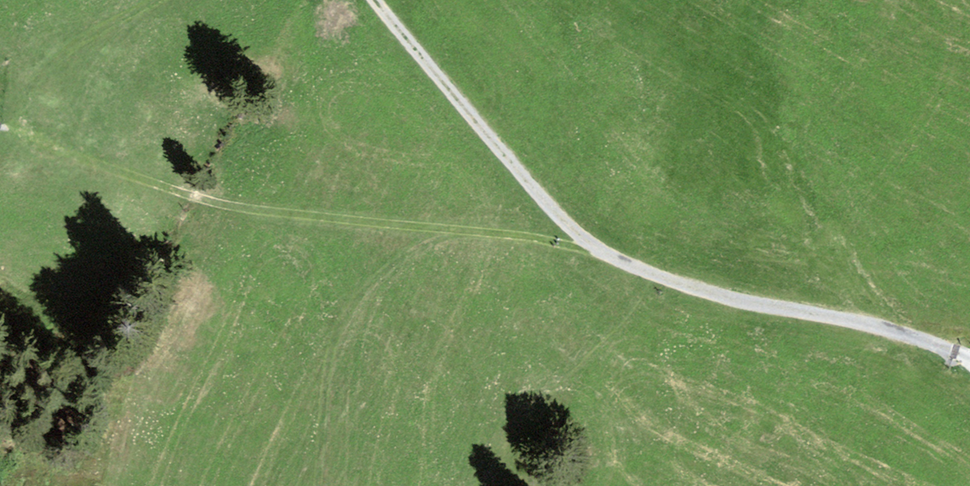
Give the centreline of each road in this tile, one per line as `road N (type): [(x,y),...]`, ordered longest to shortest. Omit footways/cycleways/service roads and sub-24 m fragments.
road 1 (track): [(478,237),(284,226),(8,133)]
road 2 (track): [(607,258),(478,237),(410,255),(354,306),(327,383),(318,485)]
road 3 (track): [(700,292),(607,258),(558,219),(374,0)]
road 4 (track): [(969,361),(904,330),(700,292)]
road 5 (track): [(29,54),(172,0)]

